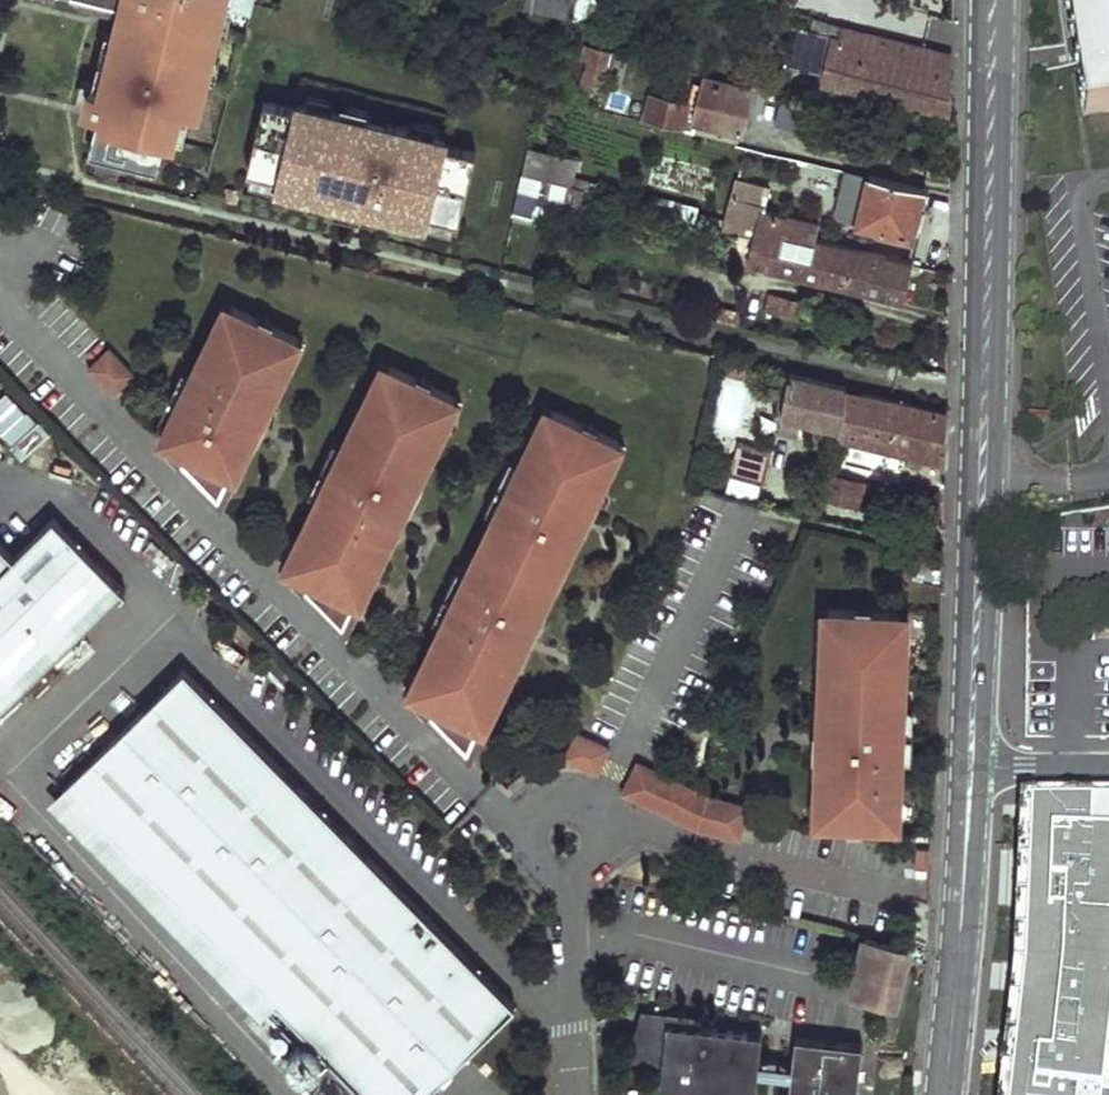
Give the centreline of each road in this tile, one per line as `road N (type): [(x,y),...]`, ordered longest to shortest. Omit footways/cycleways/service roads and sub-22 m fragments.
road 1 (secondary): [(971,769),(992,0)]
road 2 (secondary): [(944,1094),(971,769)]
road 3 (residential): [(1108,767),(971,769)]

